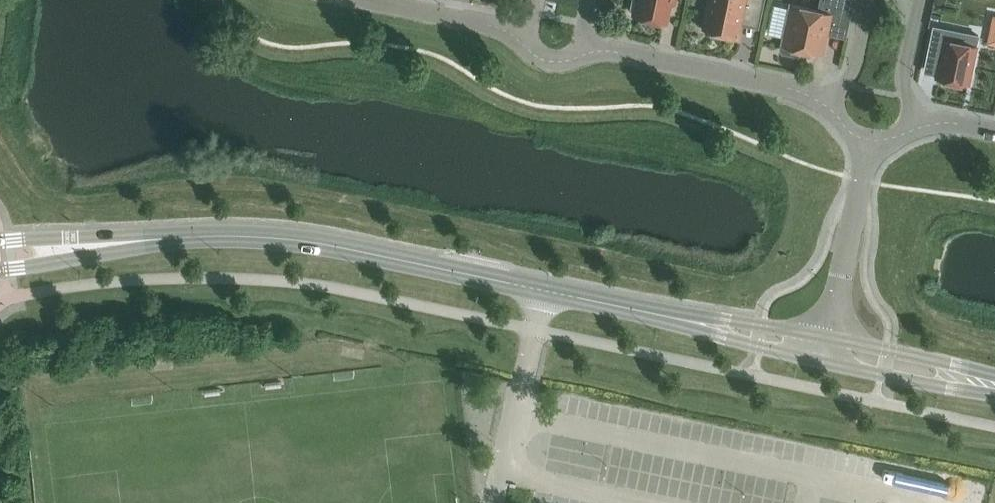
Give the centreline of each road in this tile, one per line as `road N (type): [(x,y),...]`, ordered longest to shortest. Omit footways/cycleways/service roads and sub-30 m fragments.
road 1 (secondary): [(77,247),(271,239),(695,322)]
road 2 (residential): [(588,49),(838,99)]
road 3 (residential): [(826,335),(869,144)]
road 4 (secondary): [(984,384),(933,360),(826,335)]
road 5 (residential): [(368,0),(530,36)]
road 6 (secondary): [(821,361),(927,384),(984,384)]
road 7 (secondary): [(695,322),(821,361)]
road 8 (secondary): [(826,335),(695,322)]
road 9 (residential): [(921,116),(906,78),(923,0)]

